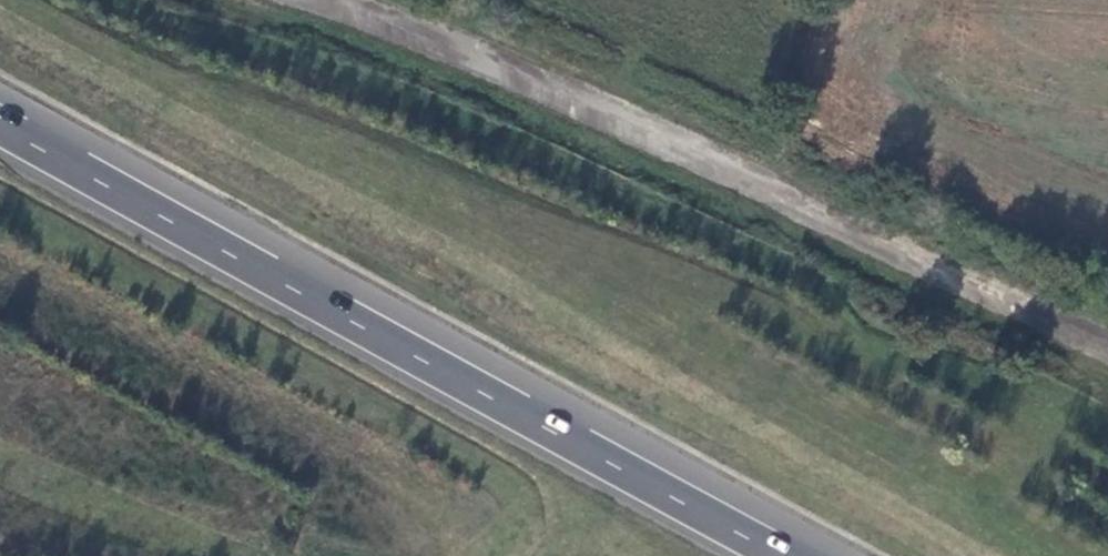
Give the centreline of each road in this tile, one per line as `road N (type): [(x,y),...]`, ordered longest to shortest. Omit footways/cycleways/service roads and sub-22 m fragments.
road 1 (trunk): [(778,555),(0,131)]

